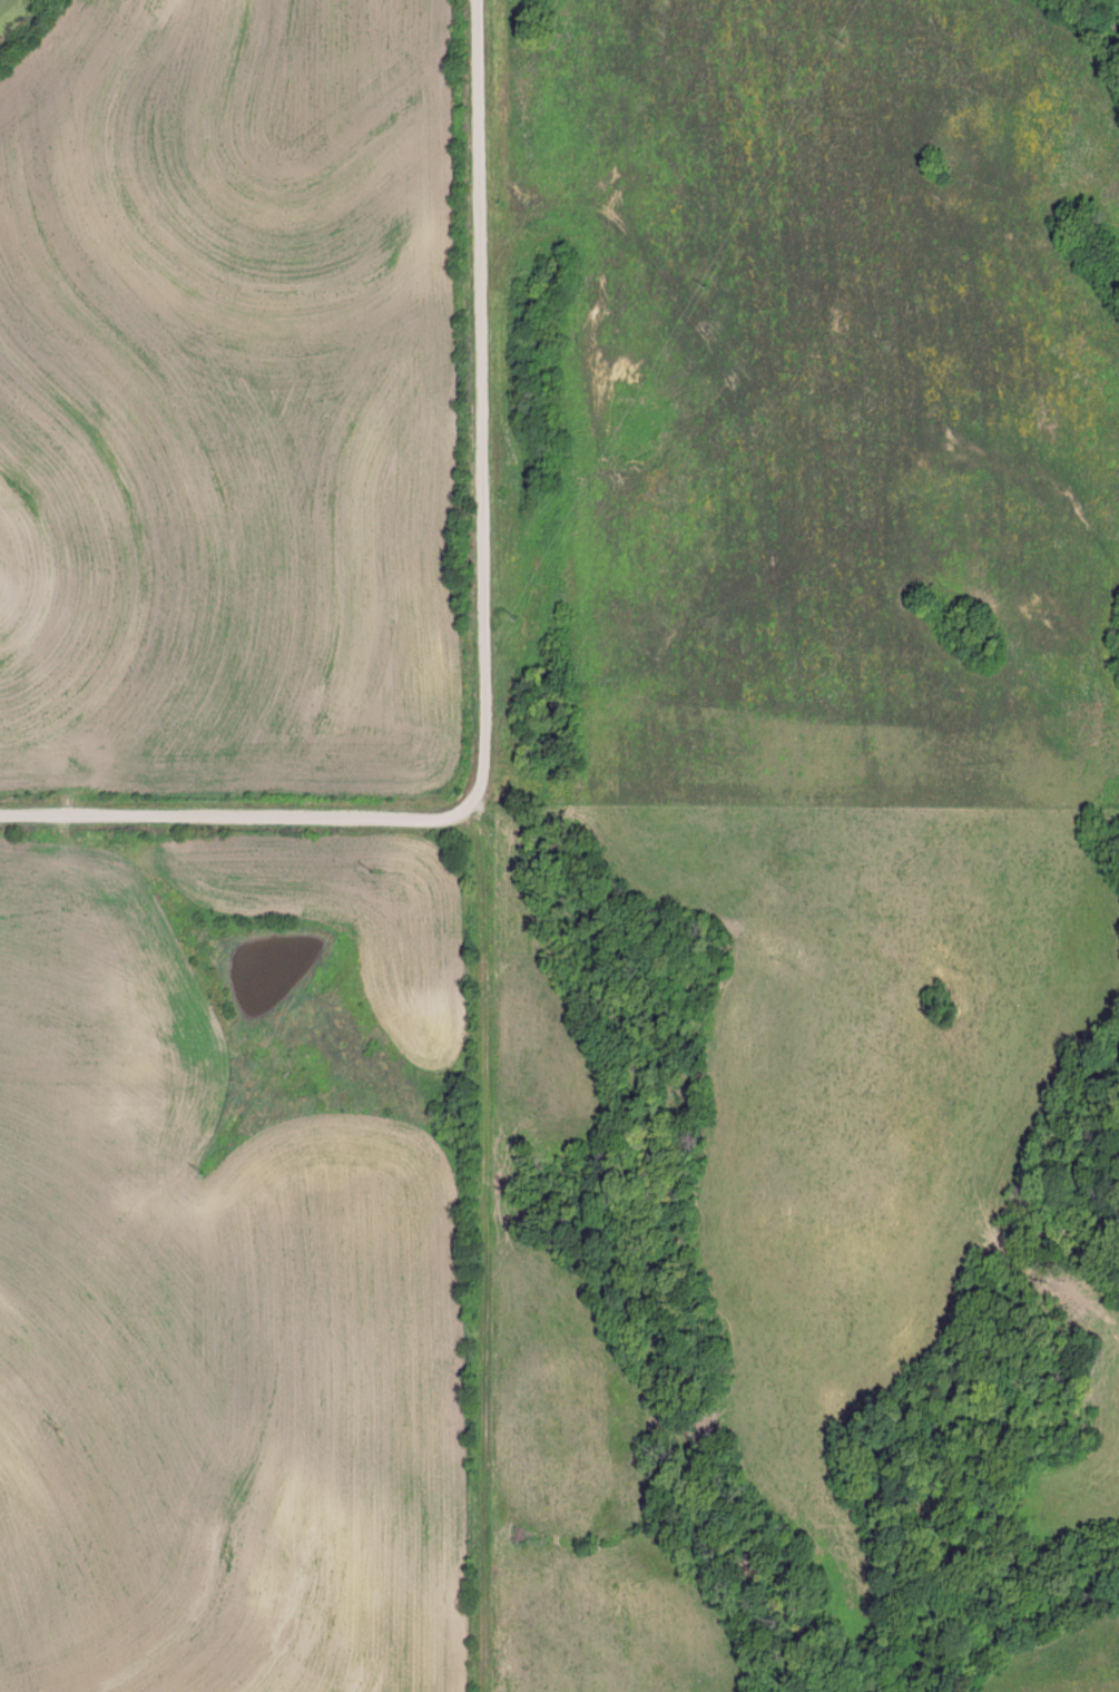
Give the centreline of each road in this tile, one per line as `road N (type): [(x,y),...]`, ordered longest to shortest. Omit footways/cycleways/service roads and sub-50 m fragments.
road 1 (residential): [(514,1691),(475,816),(477,0)]
road 2 (residential): [(475,816),(0,817)]

